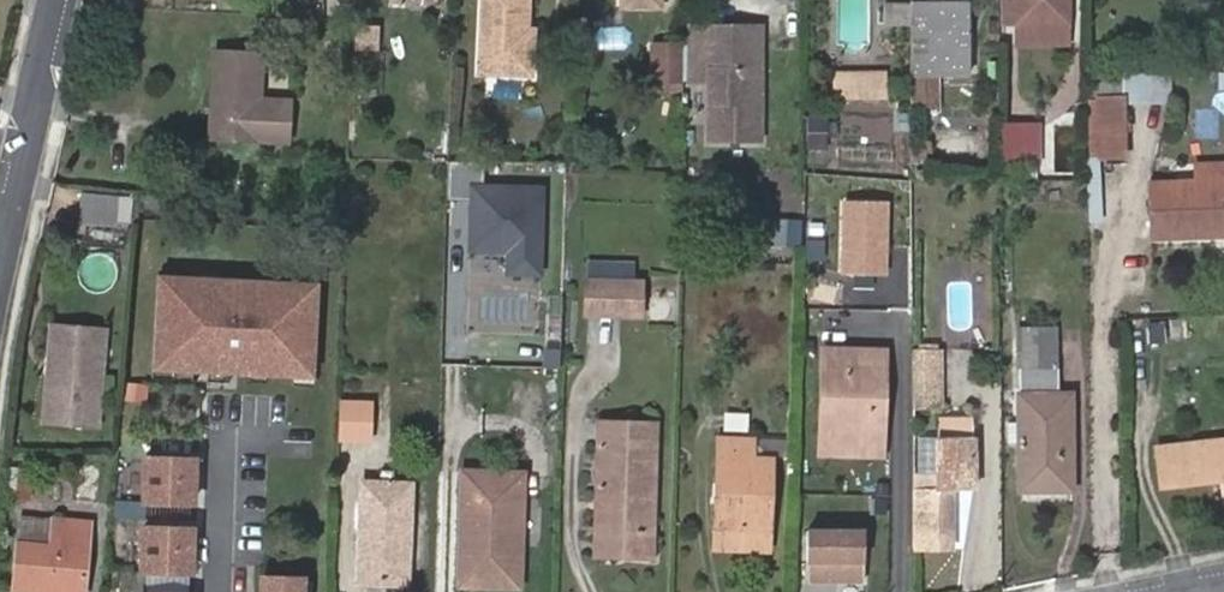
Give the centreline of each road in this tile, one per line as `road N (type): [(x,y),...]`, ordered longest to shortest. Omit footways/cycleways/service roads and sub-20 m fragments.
road 1 (residential): [(0,251),(59,0)]

